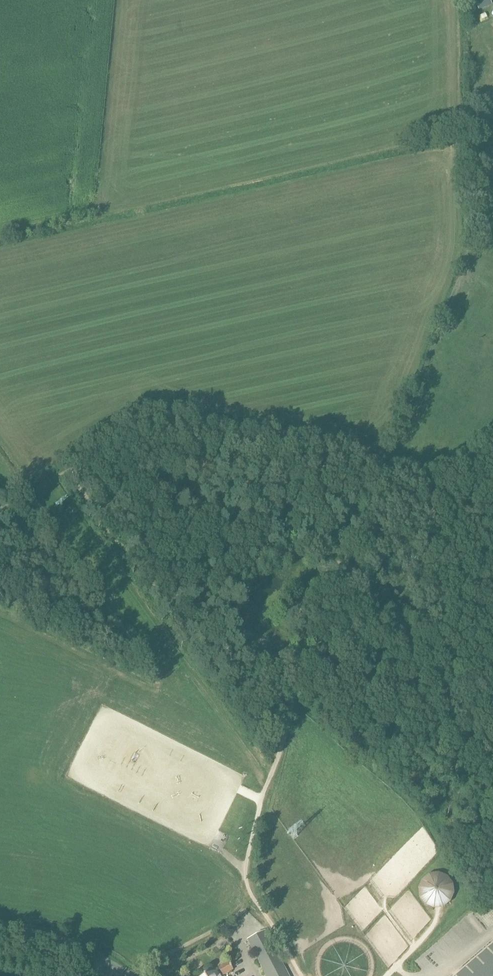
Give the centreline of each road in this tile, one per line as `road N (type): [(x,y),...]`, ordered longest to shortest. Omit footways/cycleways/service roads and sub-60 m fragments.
road 1 (track): [(302,637),(283,741),(245,872),(303,975)]

